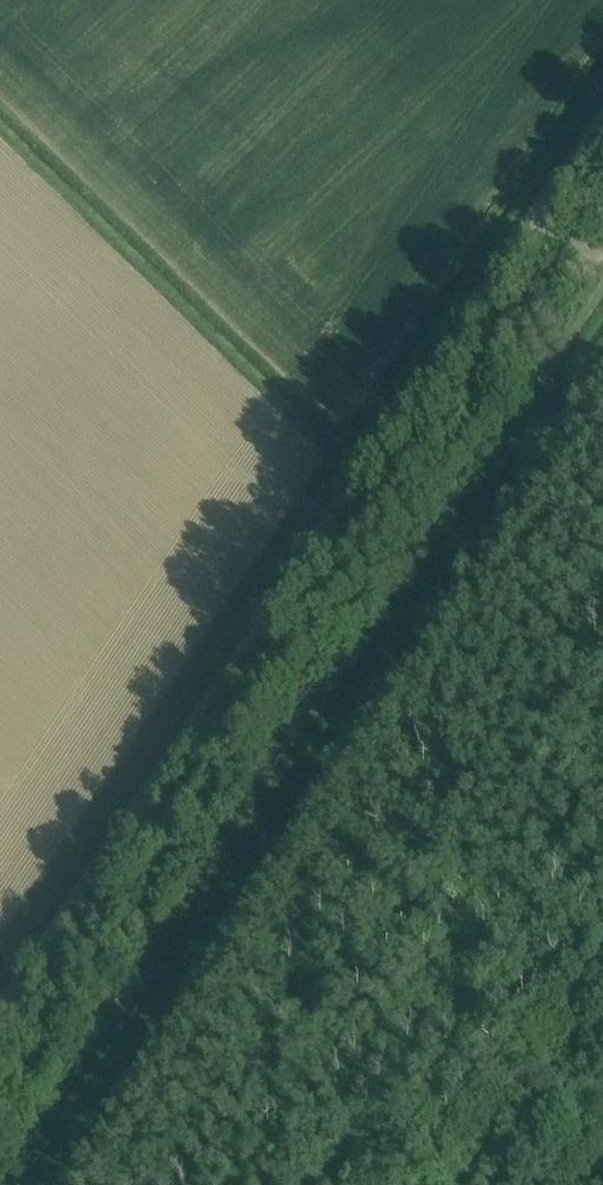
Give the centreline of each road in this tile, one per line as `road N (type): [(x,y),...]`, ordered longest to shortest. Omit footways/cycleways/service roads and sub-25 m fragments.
road 1 (unclassified): [(0,1007),(602,108)]
road 2 (track): [(11,1184),(602,301)]

